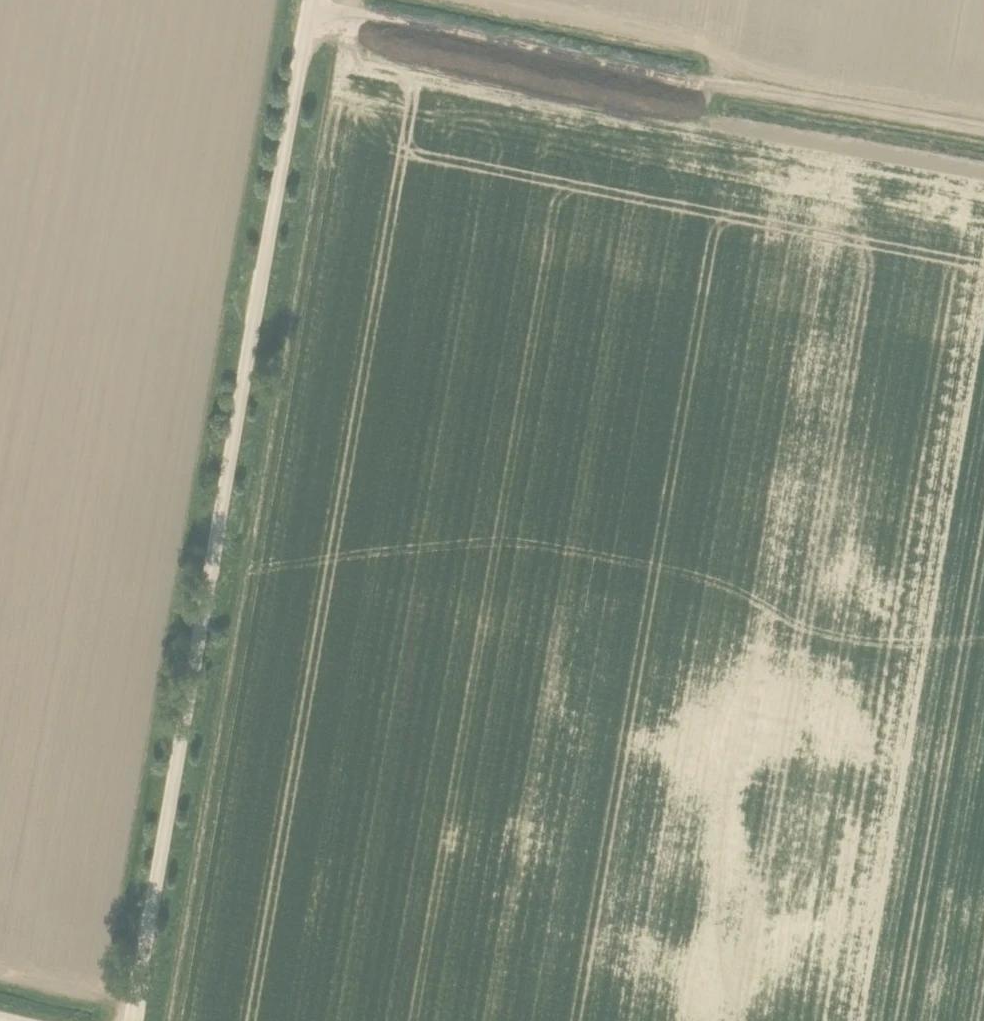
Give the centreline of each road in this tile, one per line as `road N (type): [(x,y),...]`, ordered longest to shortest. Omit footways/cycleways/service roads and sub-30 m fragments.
road 1 (unclassified): [(131,1020),(310,0)]

